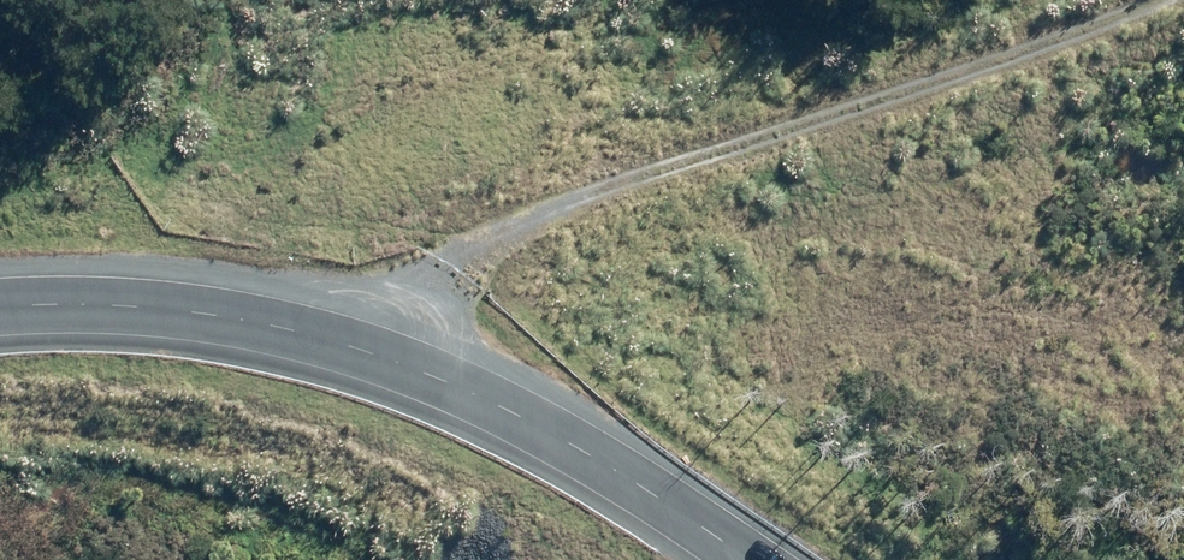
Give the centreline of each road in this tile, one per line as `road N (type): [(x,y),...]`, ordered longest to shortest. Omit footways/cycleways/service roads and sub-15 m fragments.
road 1 (track): [(366,350),(446,268),(1034,61),(1157,0)]
road 2 (unclassified): [(0,306),(127,304),(204,314),(366,350),(513,411),(752,559)]

